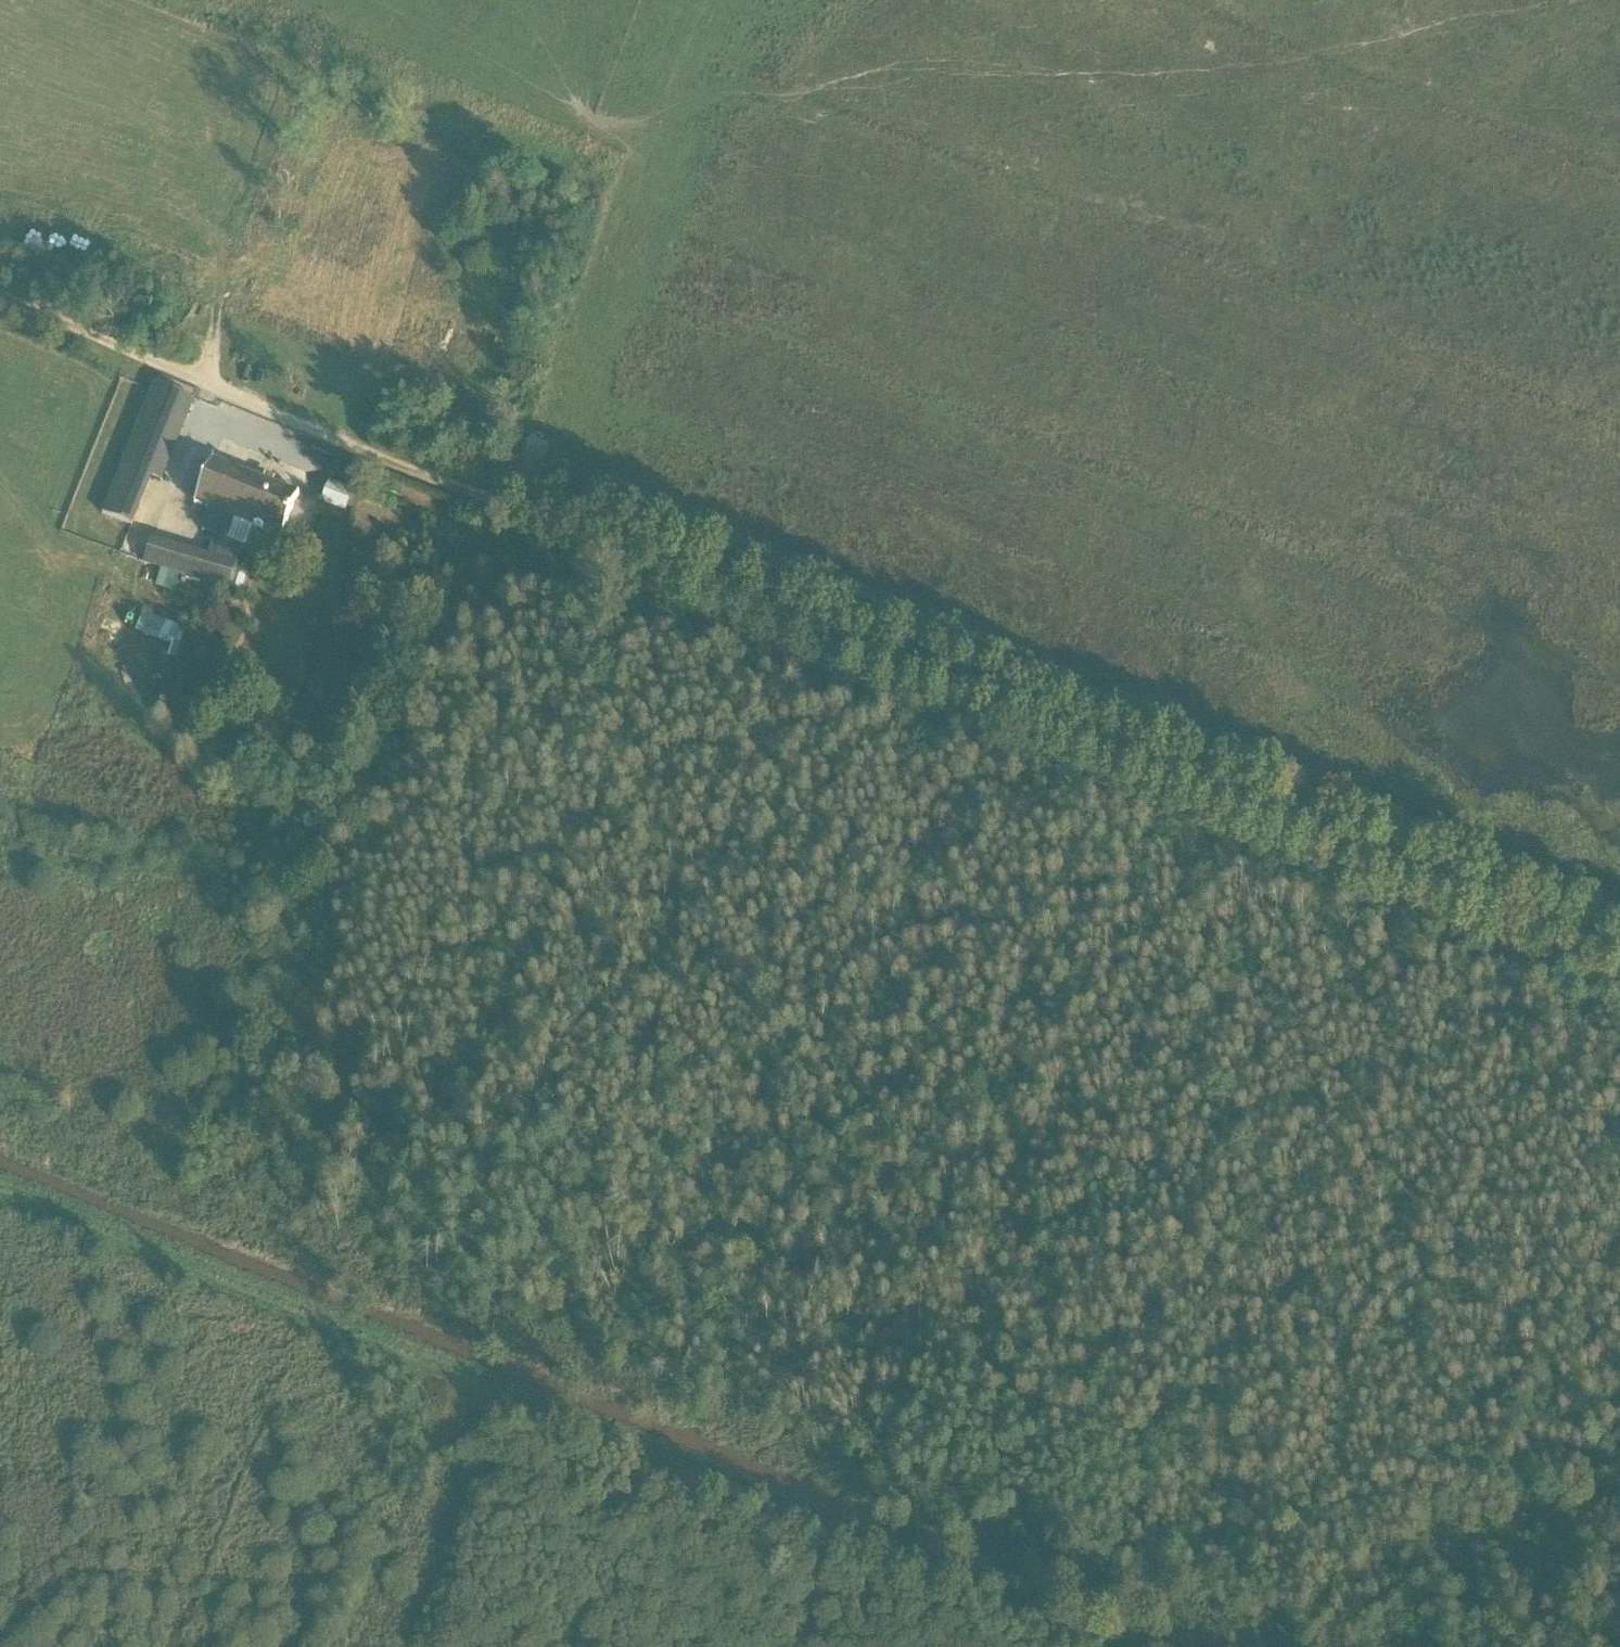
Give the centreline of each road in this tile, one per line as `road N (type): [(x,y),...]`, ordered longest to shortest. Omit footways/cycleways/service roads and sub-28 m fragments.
road 1 (track): [(0,297),(1619,960)]

